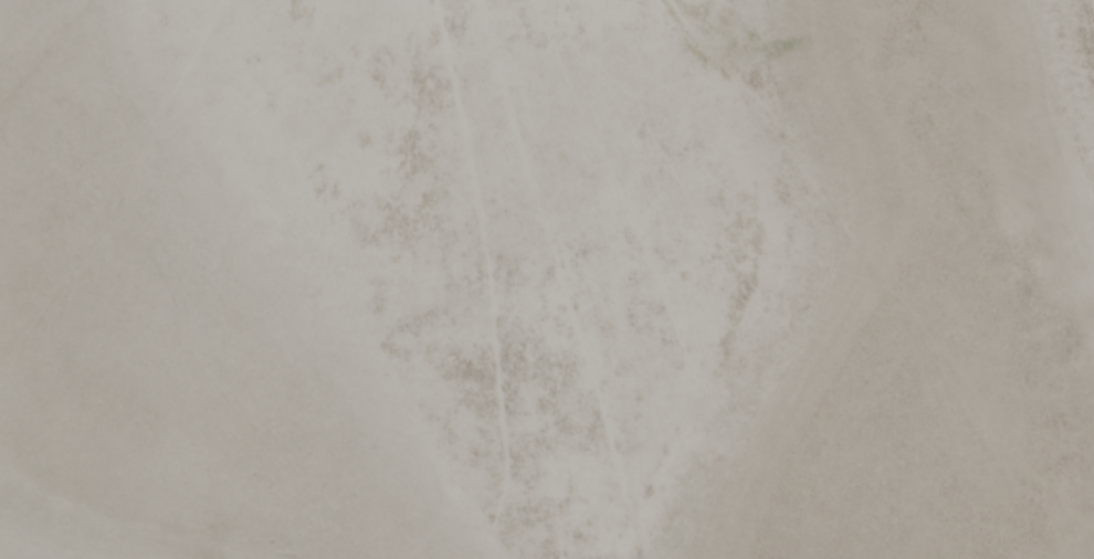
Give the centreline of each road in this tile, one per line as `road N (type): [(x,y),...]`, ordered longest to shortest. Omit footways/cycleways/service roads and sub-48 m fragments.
road 1 (track): [(1093,126),(1065,0)]

